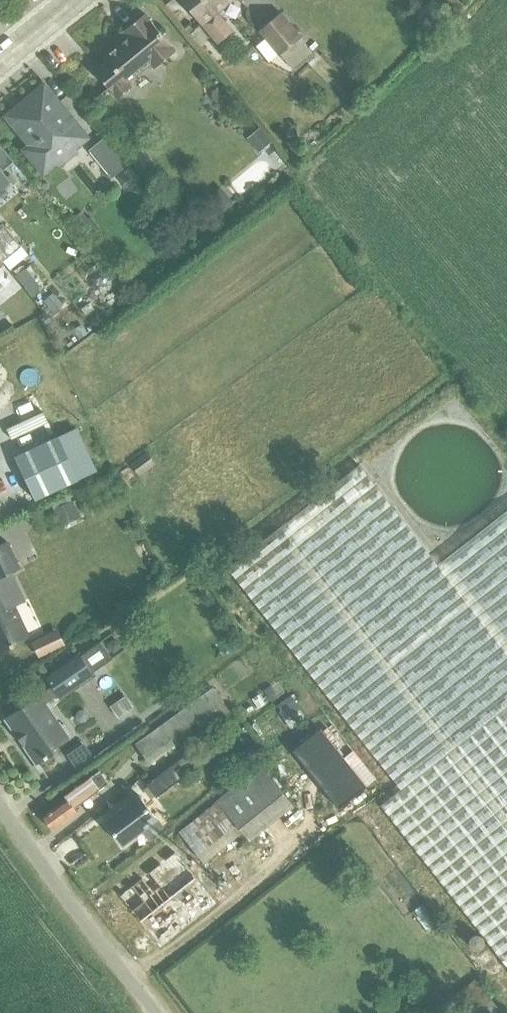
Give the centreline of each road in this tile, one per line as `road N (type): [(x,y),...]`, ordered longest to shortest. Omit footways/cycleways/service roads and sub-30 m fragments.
road 1 (unclassified): [(0,803),(152,1012)]

